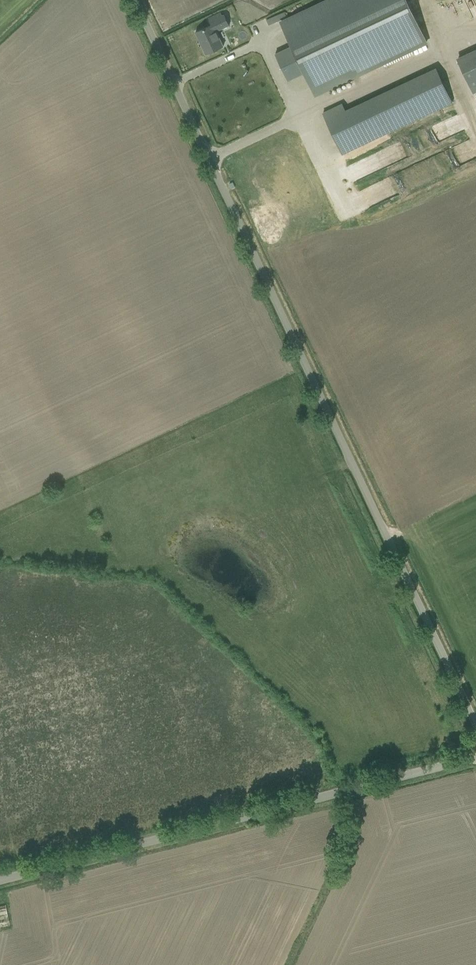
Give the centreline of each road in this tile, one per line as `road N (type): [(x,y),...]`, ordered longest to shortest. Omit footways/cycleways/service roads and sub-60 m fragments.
road 1 (unclassified): [(475,726),(134,0)]
road 2 (unclassified): [(0,881),(475,758)]

